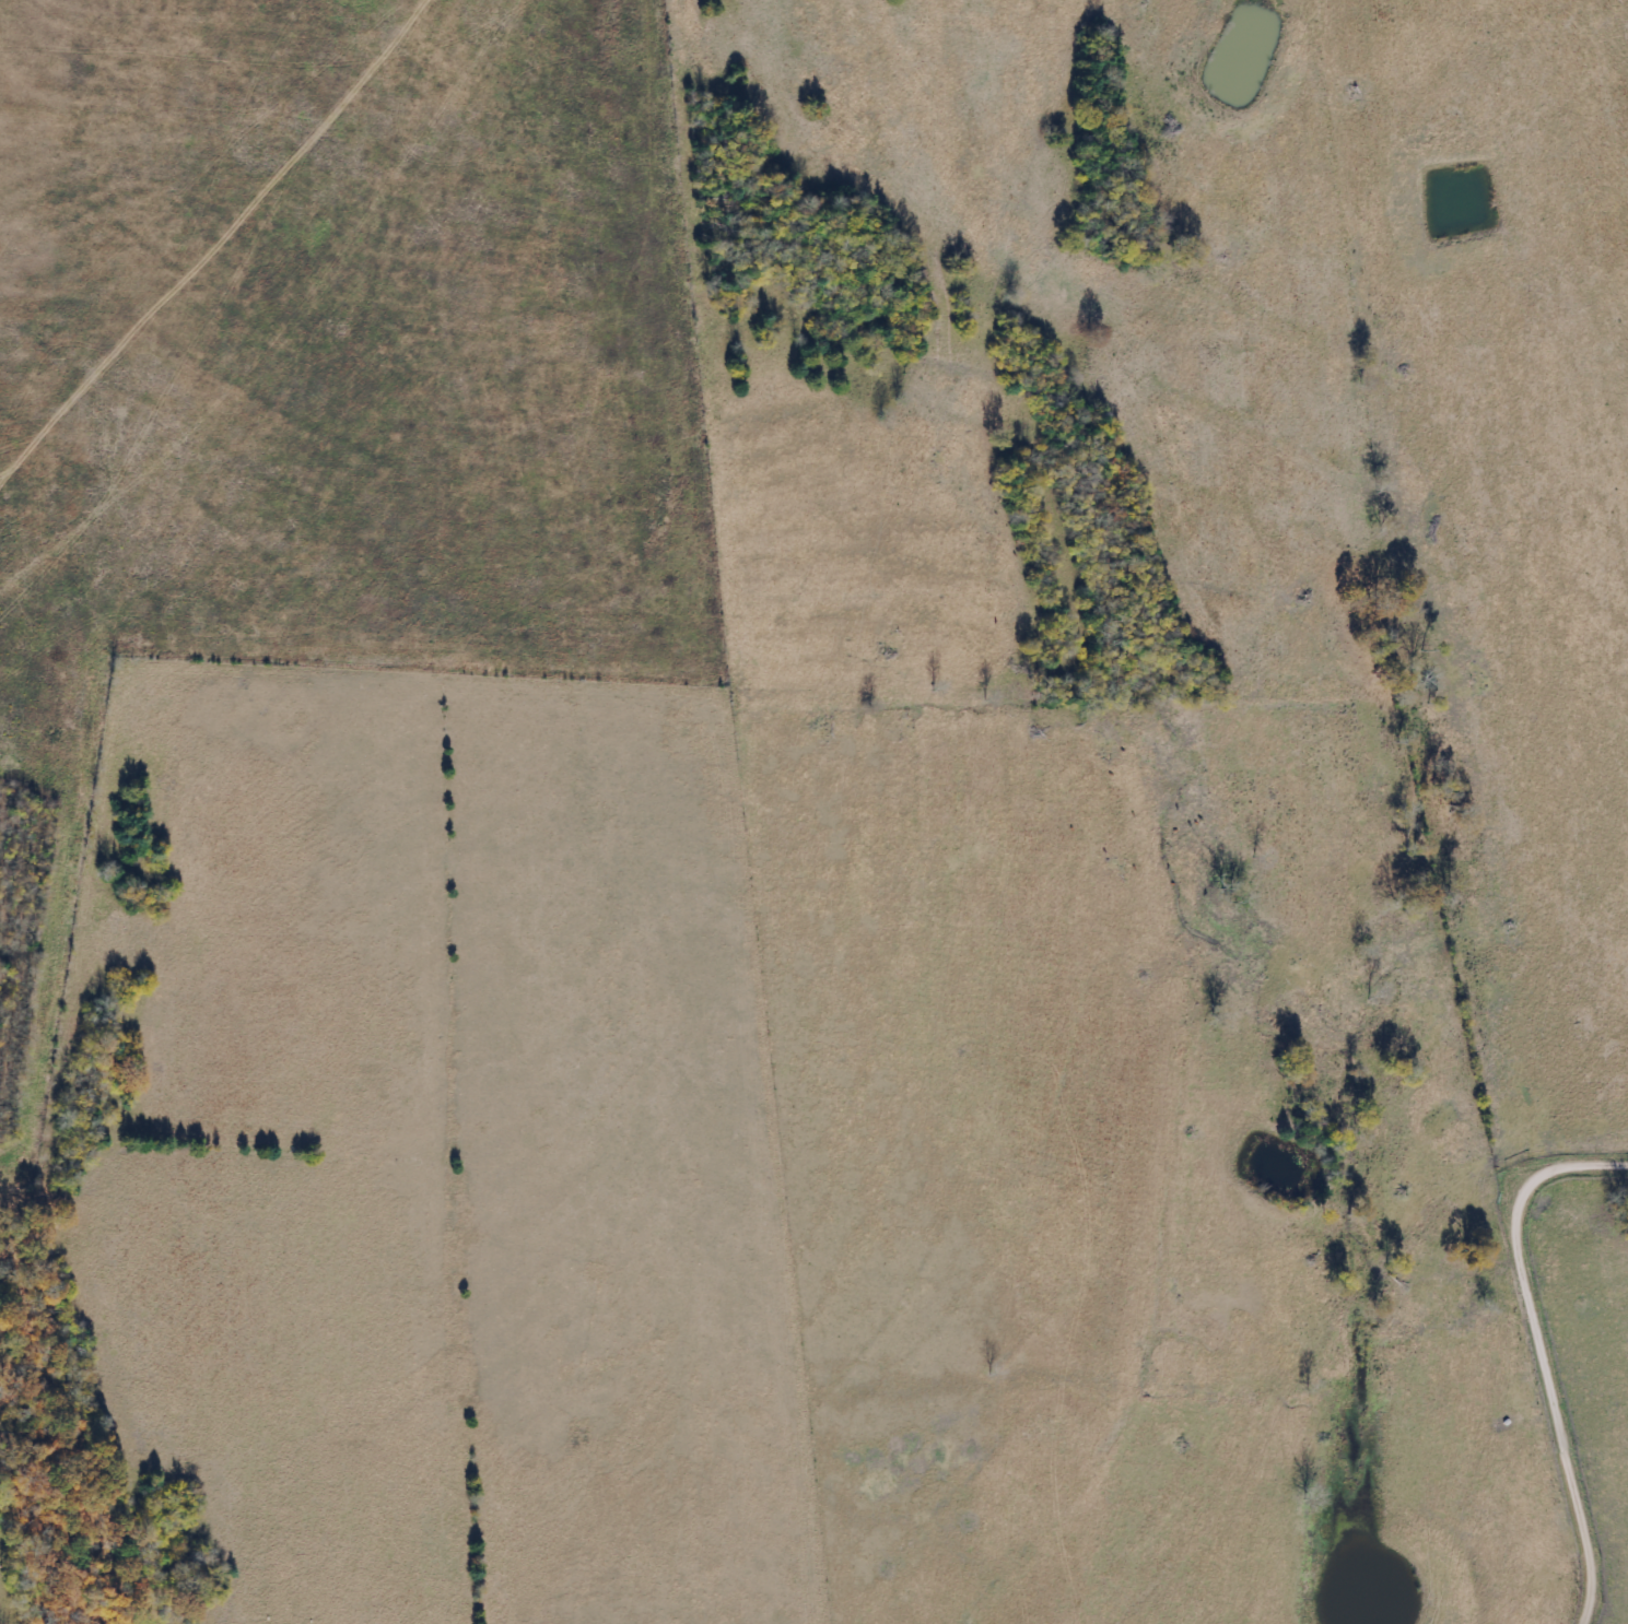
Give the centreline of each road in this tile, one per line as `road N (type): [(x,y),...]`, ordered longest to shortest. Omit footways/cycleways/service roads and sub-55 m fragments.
road 1 (residential): [(1593,1623),(1598,1569),(1526,1267),(1524,1213),(1529,1197),(1553,1176),(1627,1169)]

